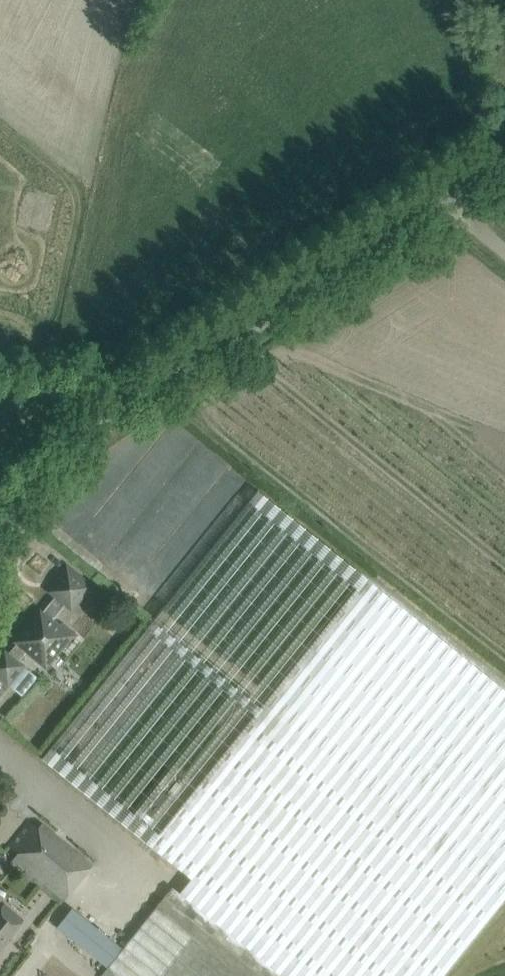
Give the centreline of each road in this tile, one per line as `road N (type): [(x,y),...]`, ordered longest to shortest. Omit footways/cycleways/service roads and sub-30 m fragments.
road 1 (unclassified): [(0,533),(39,478),(106,419),(452,198)]
road 2 (track): [(133,402),(116,387),(0,370)]

